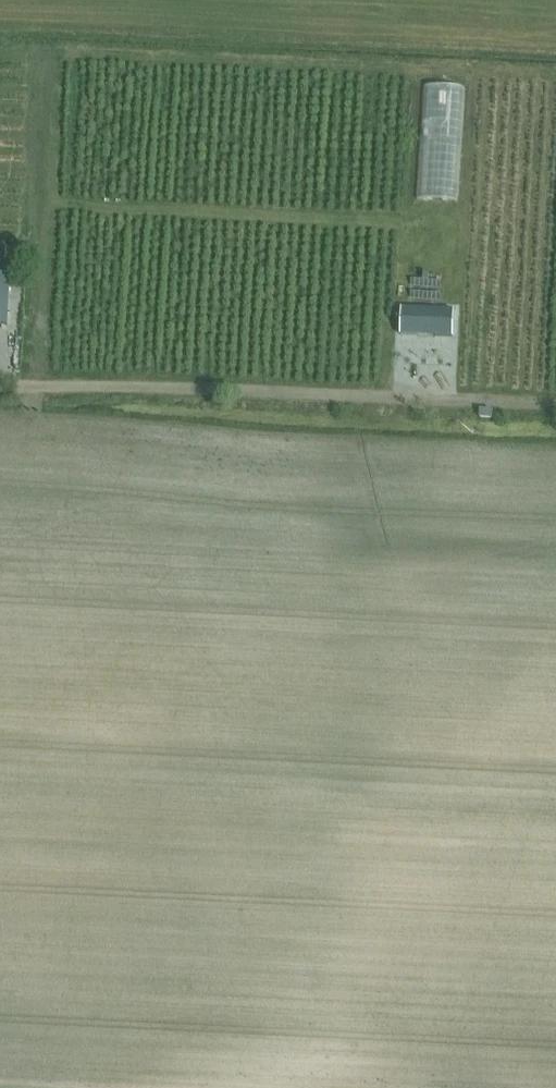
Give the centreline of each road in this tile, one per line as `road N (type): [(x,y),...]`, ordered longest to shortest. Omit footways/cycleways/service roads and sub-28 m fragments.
road 1 (track): [(0,384),(555,406)]

